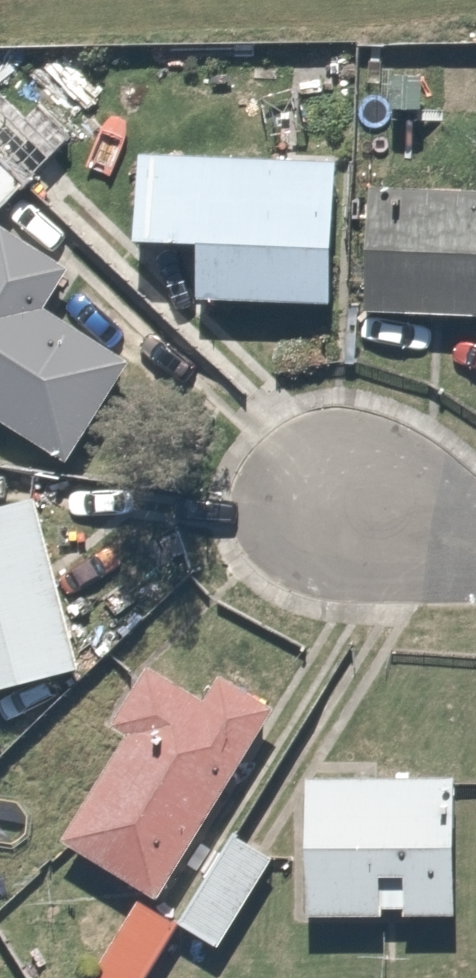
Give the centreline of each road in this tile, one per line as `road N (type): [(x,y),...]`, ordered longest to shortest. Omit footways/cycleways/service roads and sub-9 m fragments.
road 1 (residential): [(352,501),(475,536)]

